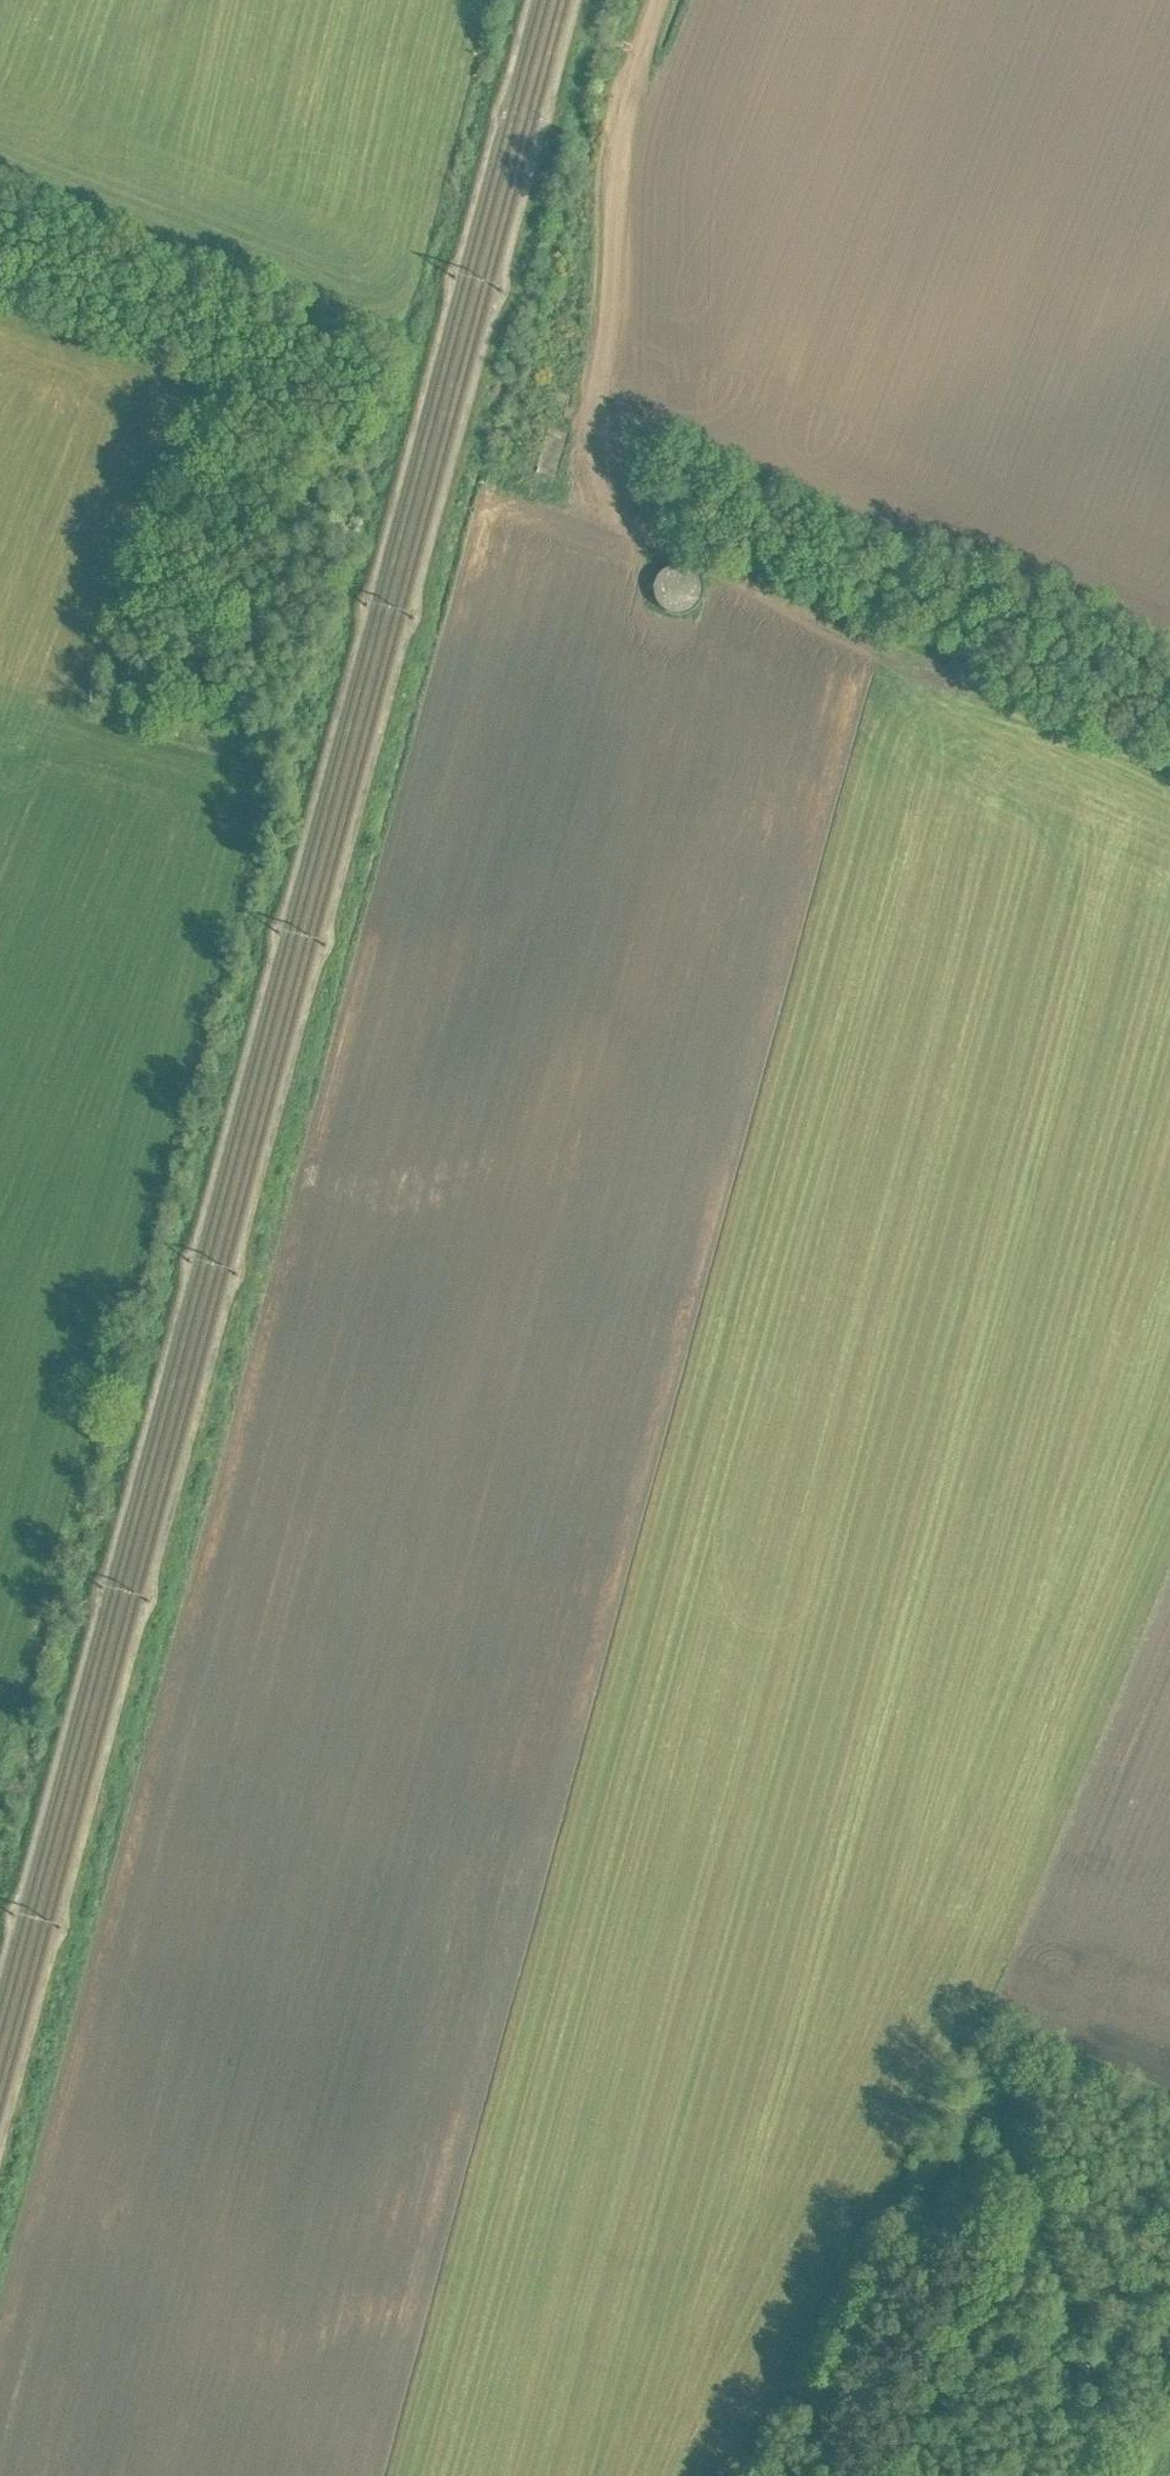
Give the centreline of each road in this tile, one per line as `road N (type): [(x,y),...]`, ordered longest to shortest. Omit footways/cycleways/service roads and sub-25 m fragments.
road 1 (track): [(653,0),(612,106),(608,164),(622,450),(617,522)]

